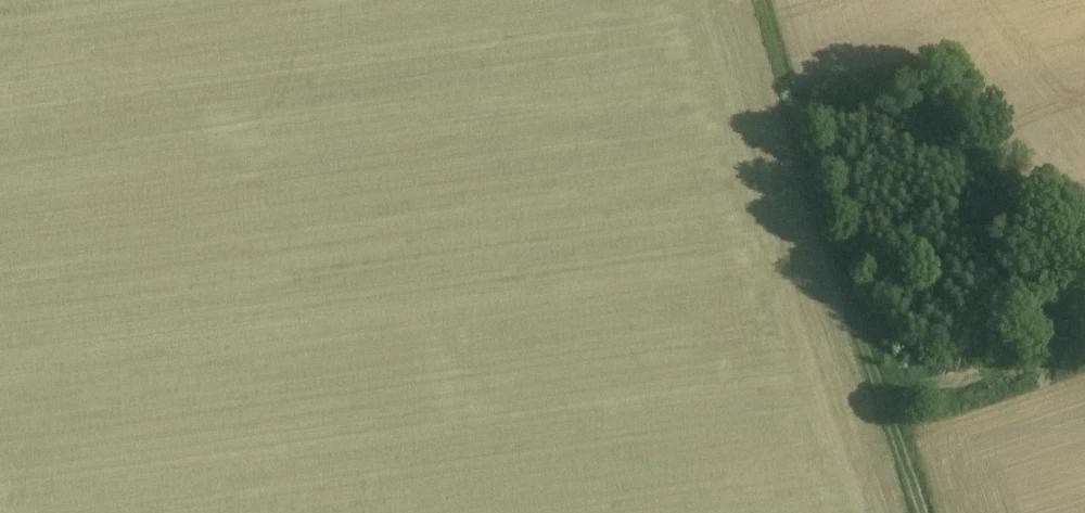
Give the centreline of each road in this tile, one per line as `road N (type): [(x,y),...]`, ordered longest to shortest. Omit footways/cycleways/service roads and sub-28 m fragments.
road 1 (track): [(920,512),(757,0)]

